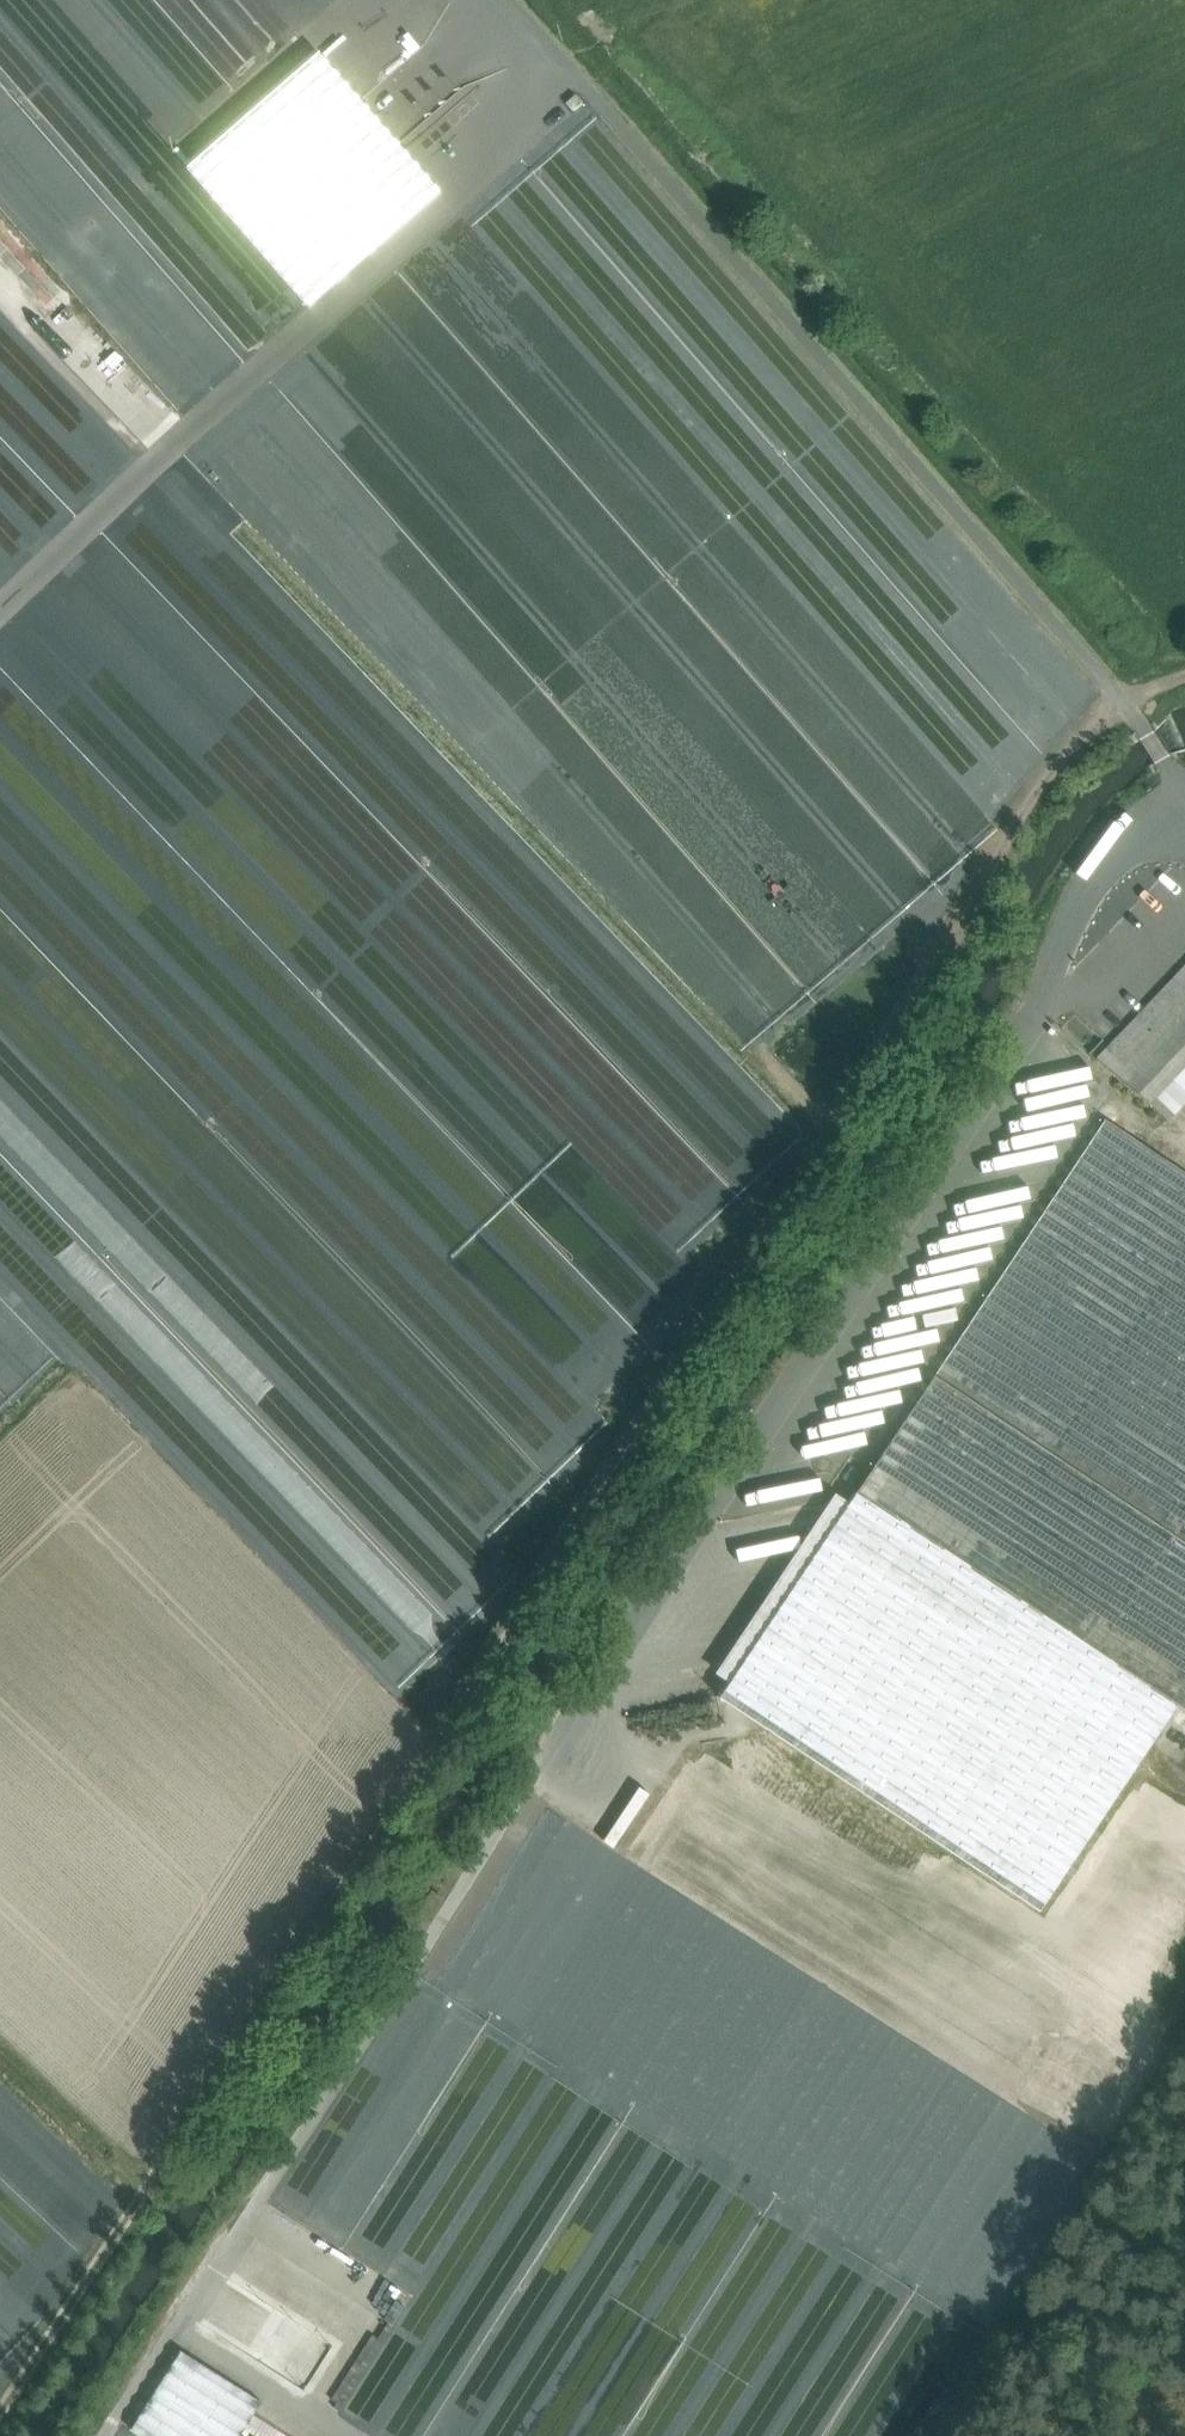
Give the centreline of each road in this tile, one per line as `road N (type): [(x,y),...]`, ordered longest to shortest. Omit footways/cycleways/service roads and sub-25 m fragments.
road 1 (track): [(1122,701),(1024,807),(940,970),(832,1142),(0,2411)]
road 2 (track): [(510,0),(1122,701)]

